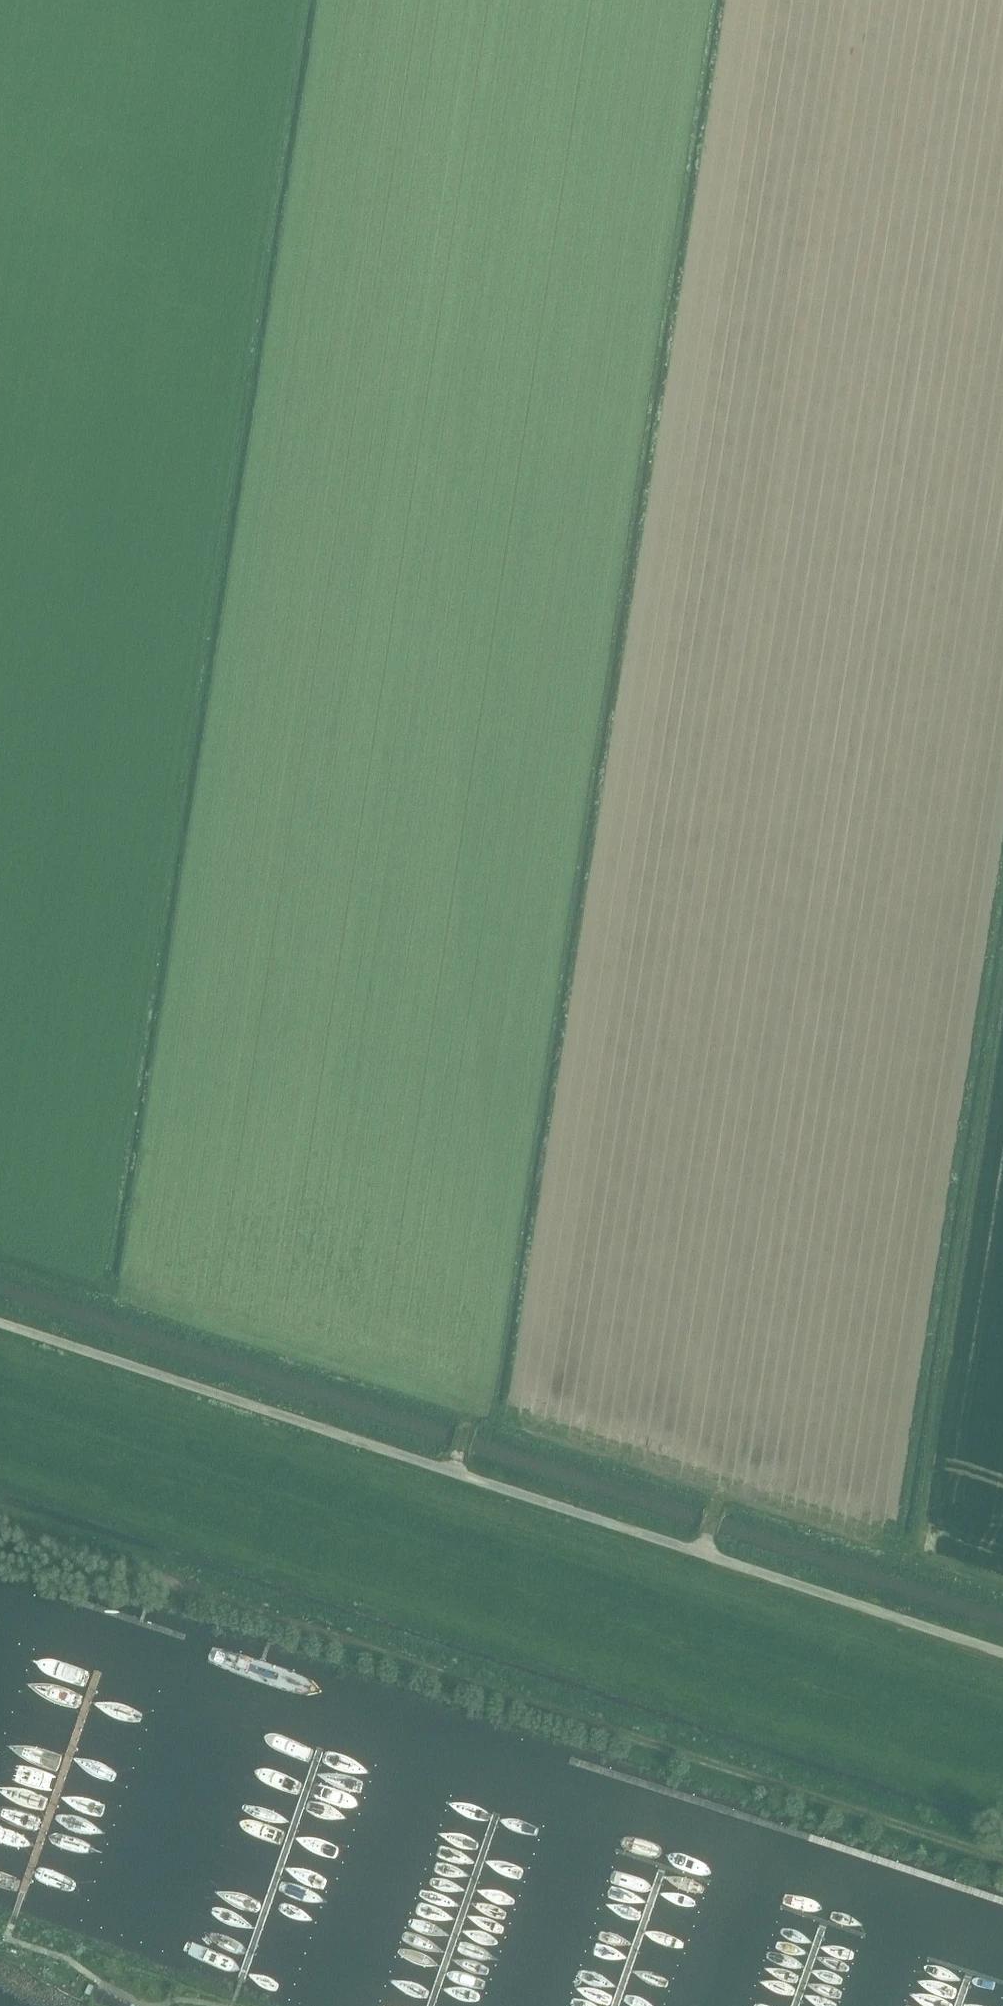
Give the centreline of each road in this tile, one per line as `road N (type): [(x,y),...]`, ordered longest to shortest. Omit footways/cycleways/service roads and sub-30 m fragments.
road 1 (track): [(1002,1715),(0,1375)]
road 2 (unclassified): [(1002,1652),(0,1323)]

